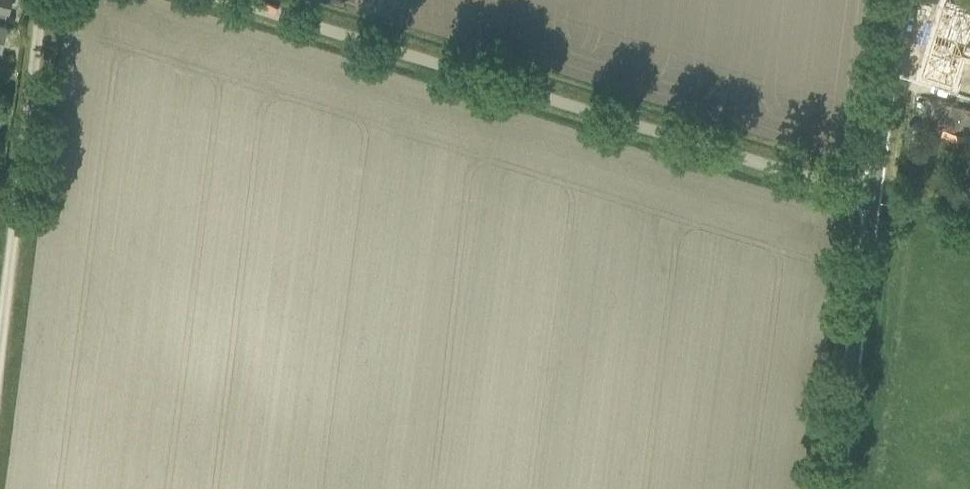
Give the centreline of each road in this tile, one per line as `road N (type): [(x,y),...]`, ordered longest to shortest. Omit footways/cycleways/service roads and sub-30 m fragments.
road 1 (unclassified): [(892,186),(271,0)]
road 2 (track): [(44,0),(0,344)]
road 3 (unclassified): [(851,488),(892,186)]
road 4 (unclassified): [(892,186),(914,0)]

